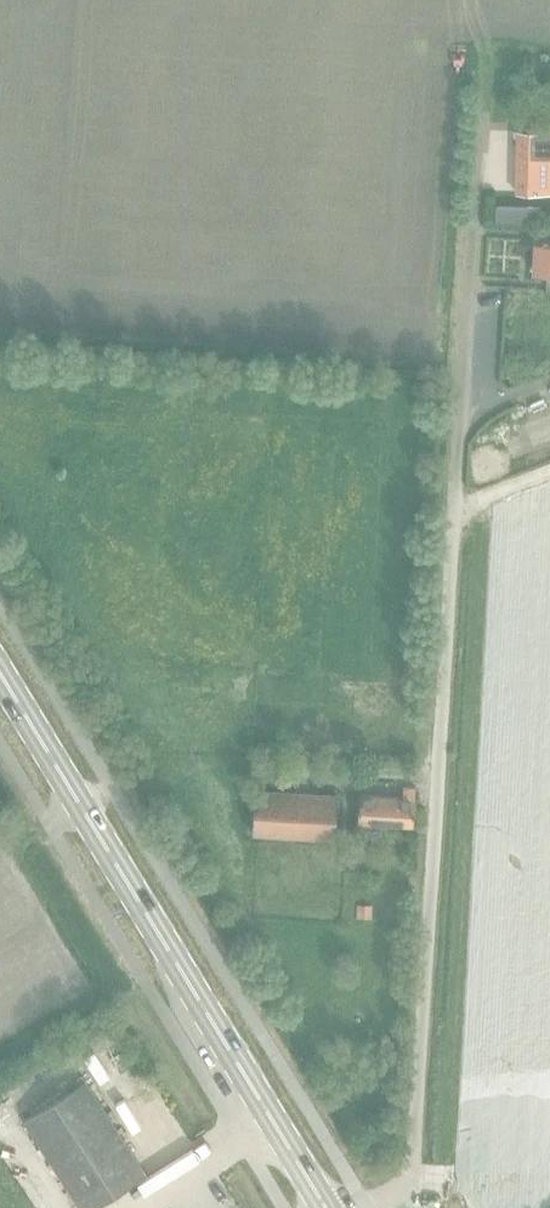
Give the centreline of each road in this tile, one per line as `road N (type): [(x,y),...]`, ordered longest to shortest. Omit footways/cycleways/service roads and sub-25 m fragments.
road 1 (unclassified): [(376,1207),(424,1158),(474,354)]
road 2 (secondary): [(320,1207),(0,683)]

